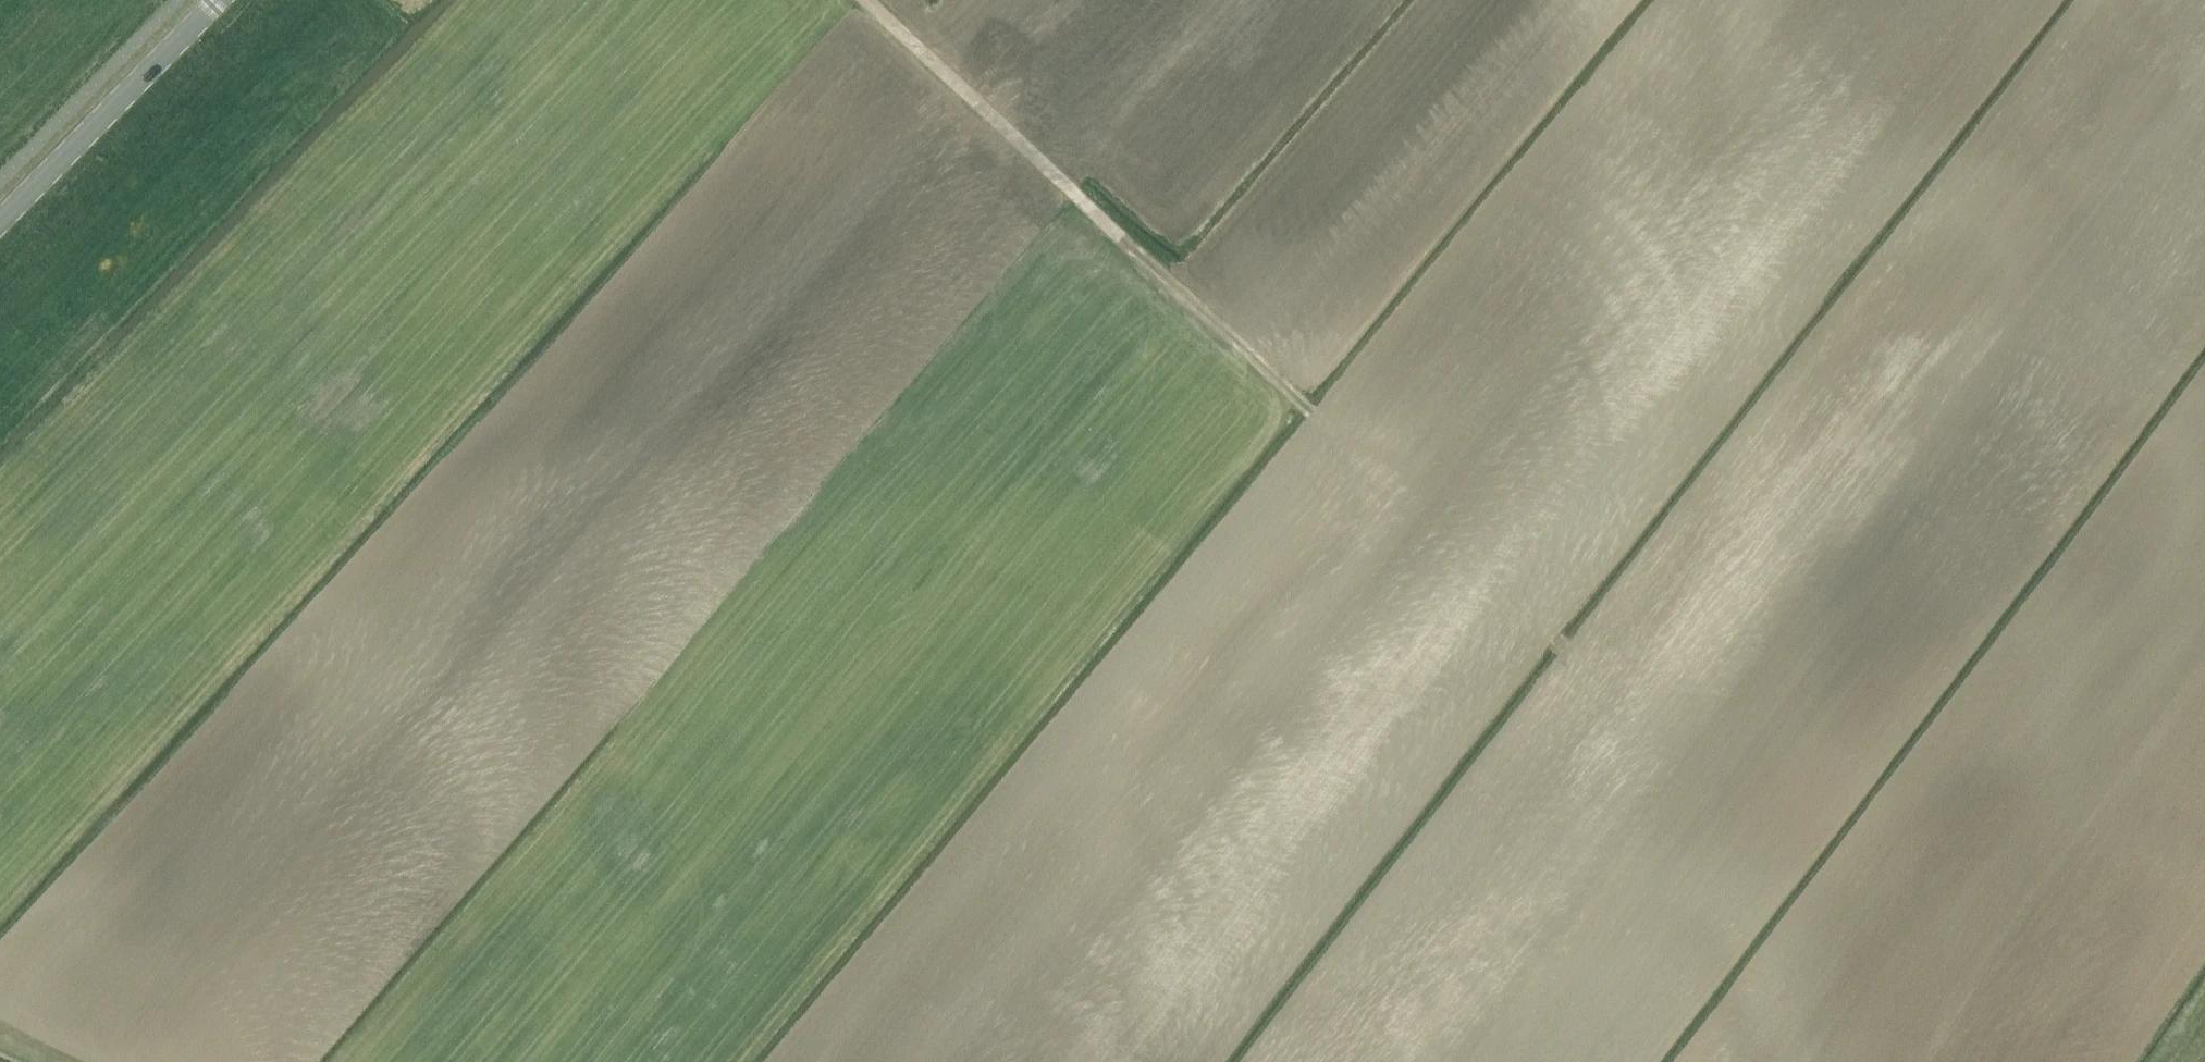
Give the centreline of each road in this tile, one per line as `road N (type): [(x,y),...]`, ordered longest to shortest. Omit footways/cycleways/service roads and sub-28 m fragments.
road 1 (track): [(1328,427),(865,0)]
road 2 (tertiary): [(0,217),(215,0)]

